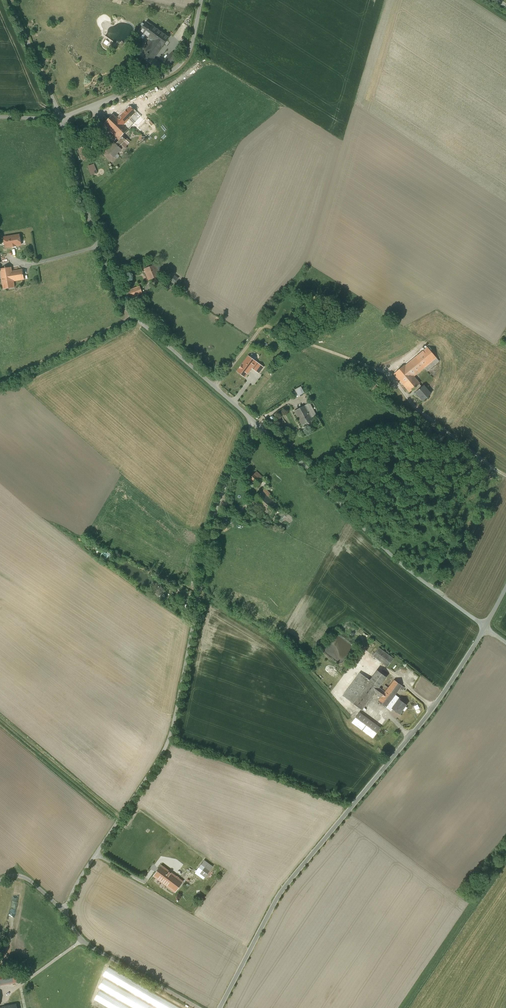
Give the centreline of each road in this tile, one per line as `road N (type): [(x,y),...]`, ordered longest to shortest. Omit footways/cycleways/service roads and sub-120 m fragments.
road 1 (unclassified): [(256,419),(216,517),(170,735),(65,911)]
road 2 (unclassified): [(63,115),(122,297),(256,419)]
road 3 (unclassified): [(256,419),(367,528),(487,624),(505,587)]
road 4 (track): [(216,384),(265,323),(378,366),(406,391)]
road 5 (unclassified): [(63,115),(178,65),(192,45),(201,0)]
road 6 (unclassified): [(197,1007),(88,944),(65,911)]
road 7 (track): [(122,815),(0,712)]
road 8 (track): [(134,312),(0,380)]
road 9 (unclassified): [(13,0),(63,115)]

